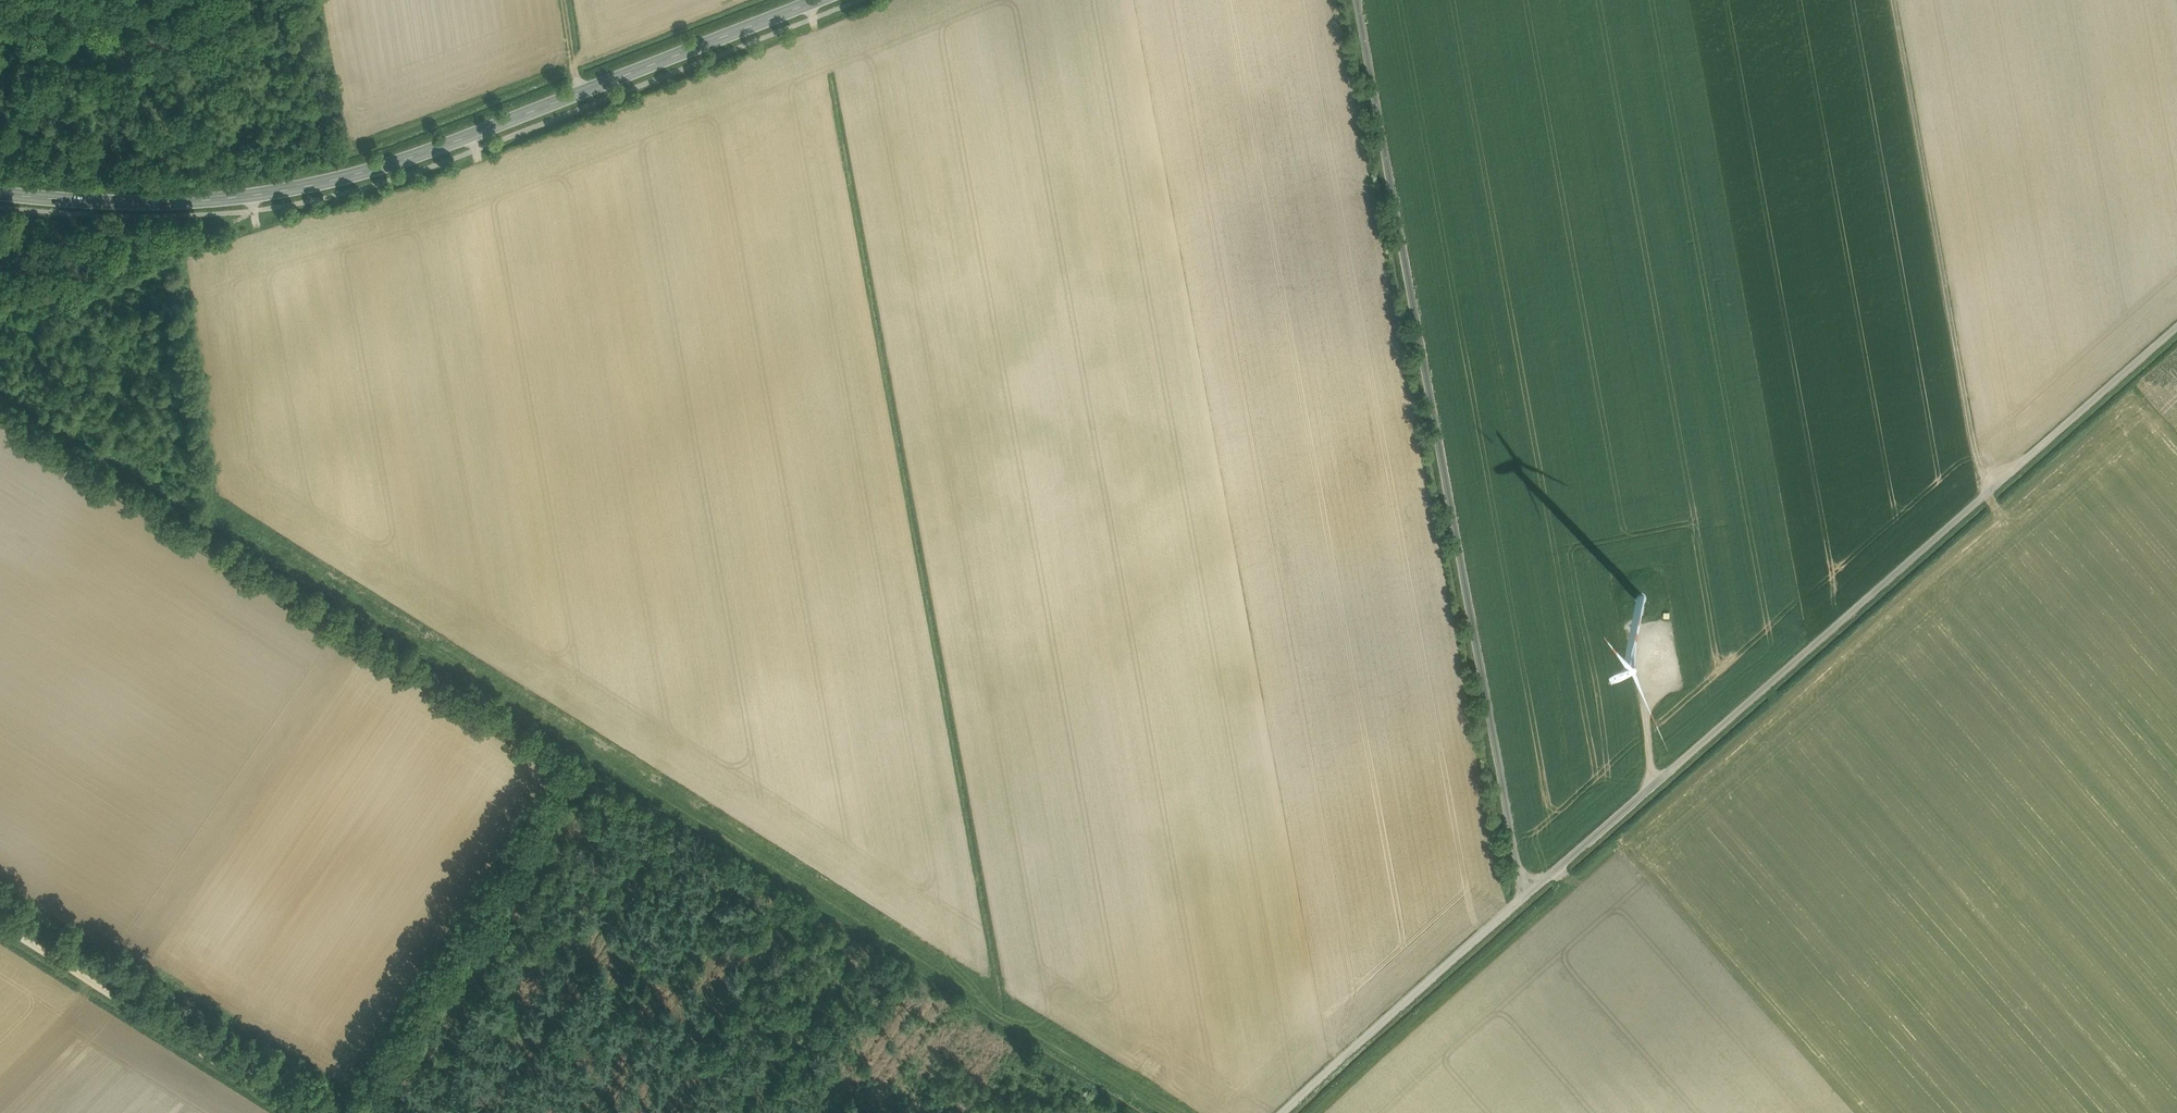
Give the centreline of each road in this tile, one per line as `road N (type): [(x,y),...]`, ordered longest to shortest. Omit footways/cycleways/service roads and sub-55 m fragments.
road 1 (track): [(2176,329),(1523,897),(1356,0)]
road 2 (secondary): [(810,0),(320,182),(176,201),(0,192)]
road 3 (track): [(0,924),(300,1112)]
road 4 (track): [(1291,1112),(1523,897)]
road 5 (track): [(1660,777),(1647,753),(1650,648)]

